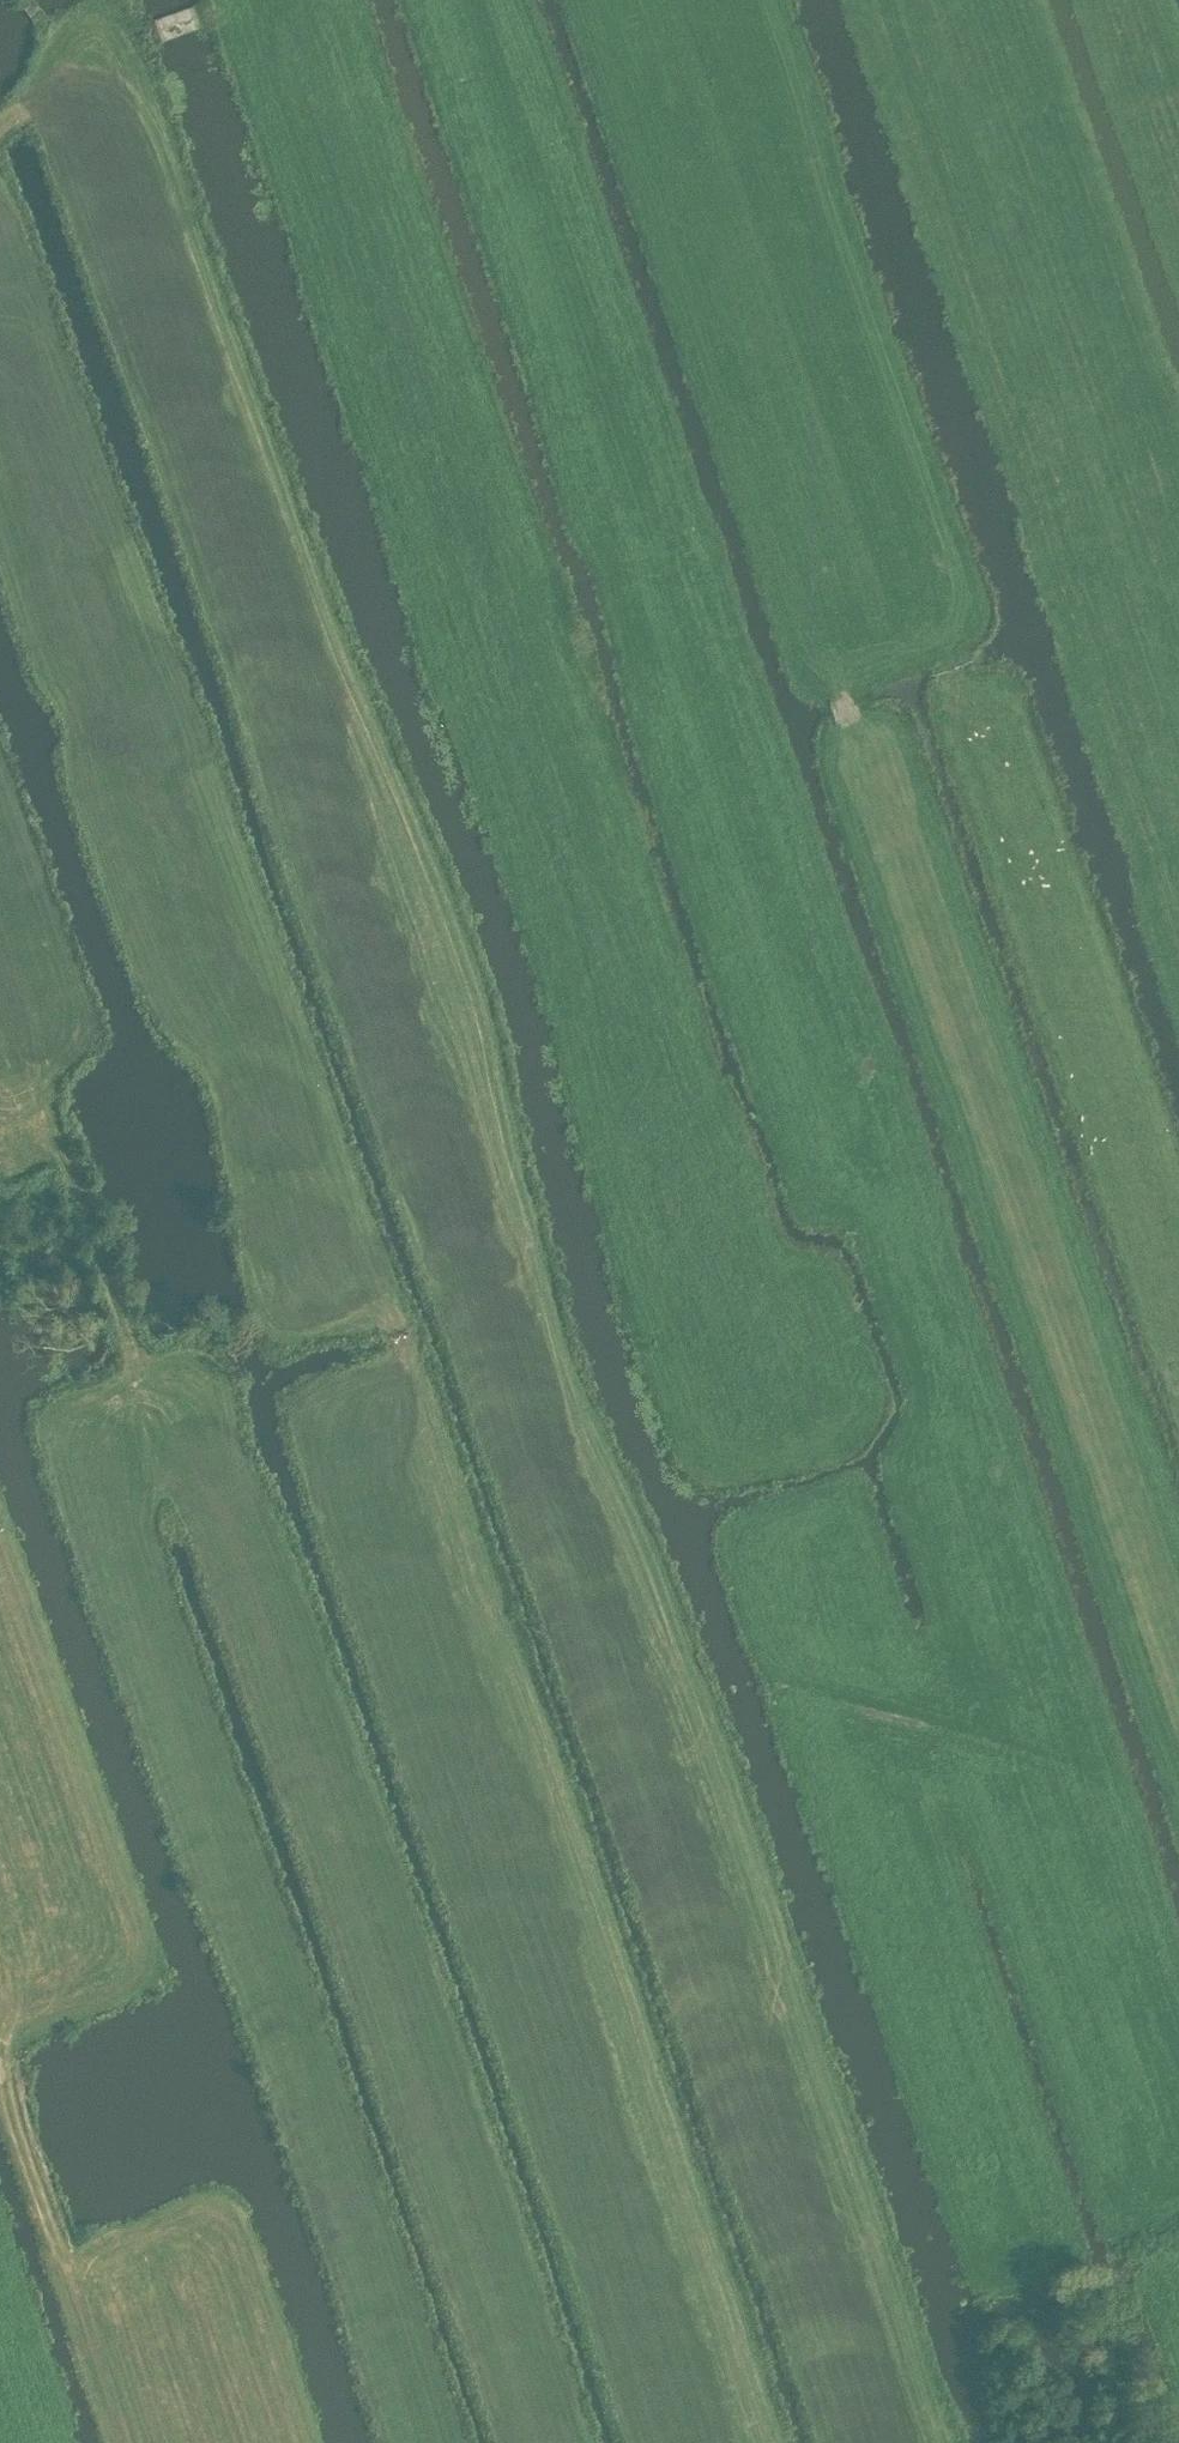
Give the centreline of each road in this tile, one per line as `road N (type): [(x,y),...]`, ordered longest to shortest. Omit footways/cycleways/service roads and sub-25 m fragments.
road 1 (track): [(0,129),(48,93),(47,20),(31,0)]

